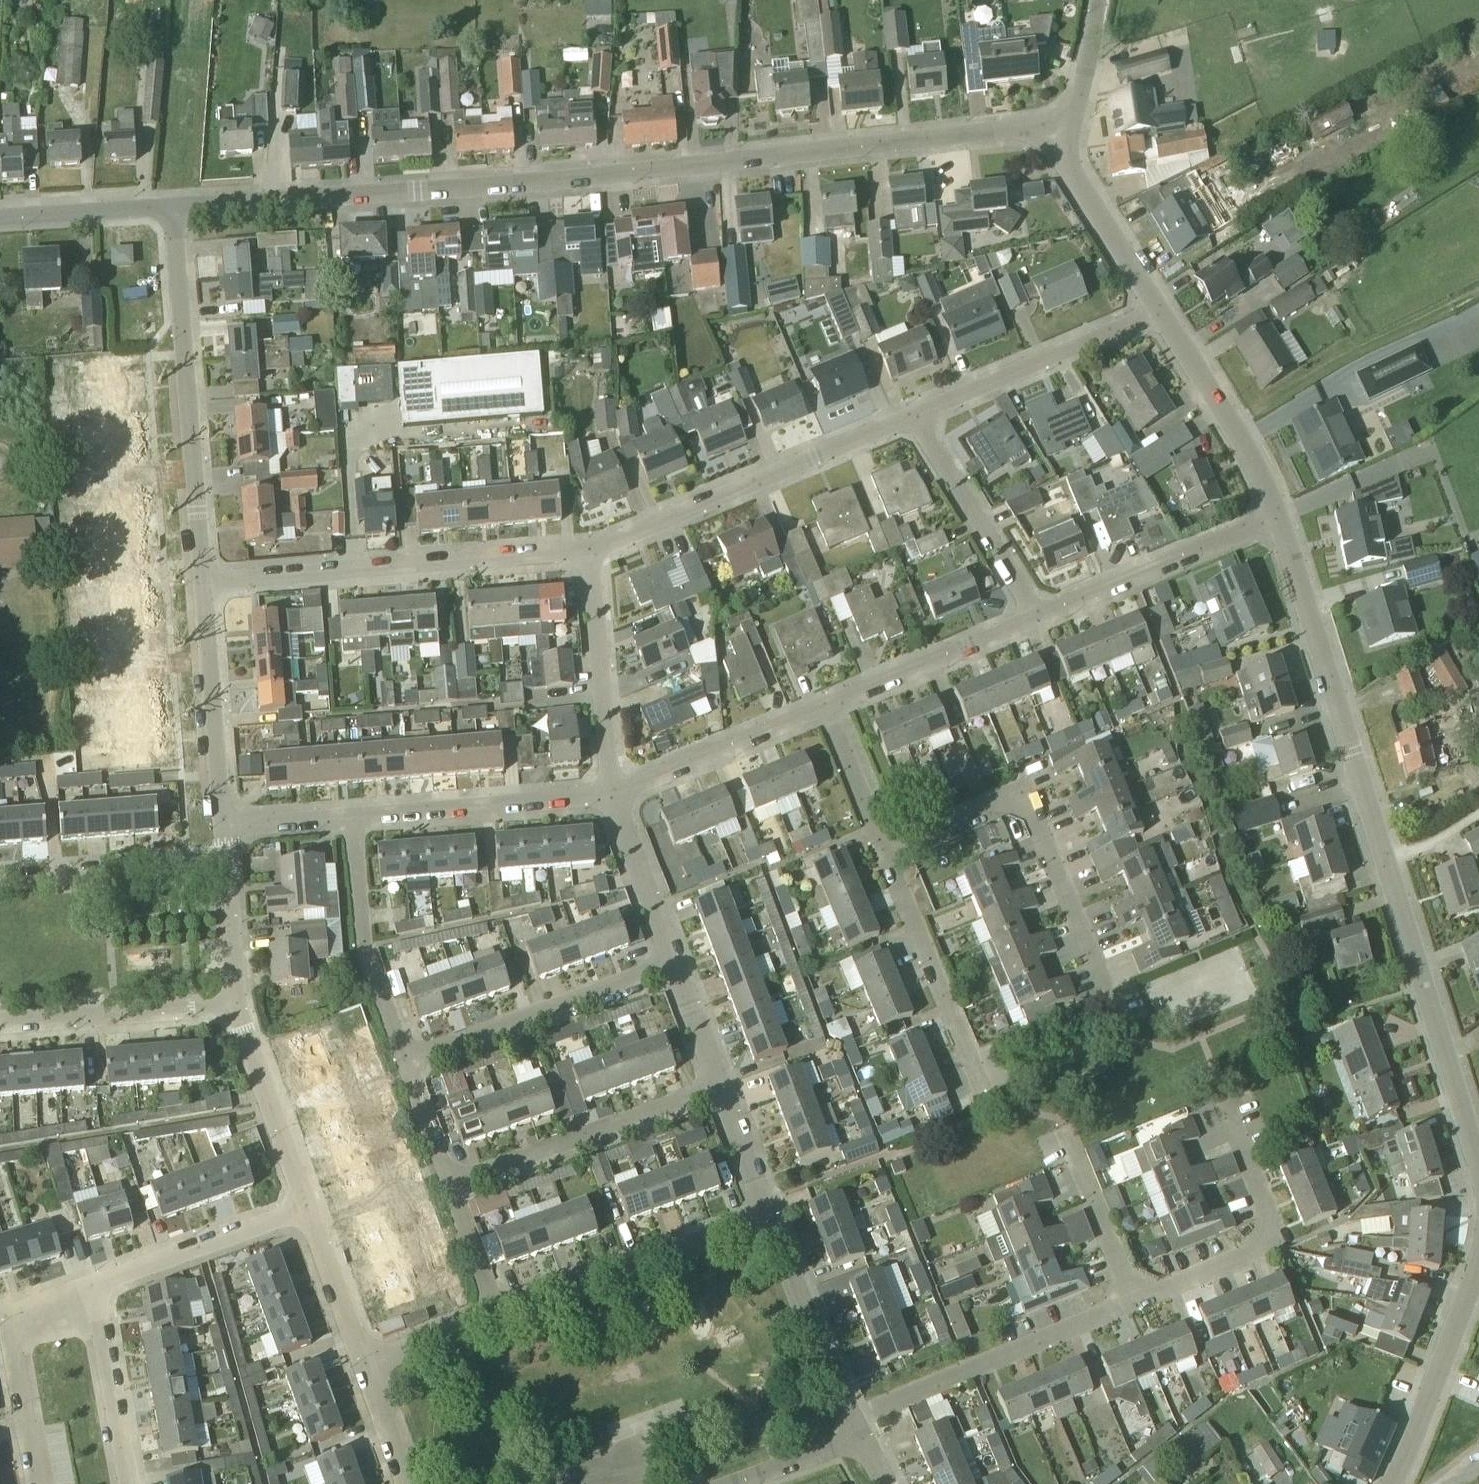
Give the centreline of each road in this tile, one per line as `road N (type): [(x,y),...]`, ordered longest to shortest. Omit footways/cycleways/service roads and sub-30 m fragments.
road 1 (residential): [(175,208),(1046,127)]
road 2 (residential): [(1478,1165),(1280,522)]
road 3 (residential): [(1119,1019),(1017,789),(1000,789),(880,844)]
road 4 (residential): [(202,582),(590,550)]
road 5 (residential): [(202,582),(175,208)]
road 6 (residential): [(590,550),(907,406)]
road 7 (residential): [(849,1417),(1133,1301)]
road 8 (residential): [(1133,1301),(1278,1242),(1222,1105)]
road 9 (residential): [(491,1311),(764,1212)]
road 10 (residential): [(447,1183),(717,1083)]
road 11 (residential): [(404,1059),(671,963)]
road 12 (residential): [(907,406),(1161,304)]
road 13 (residential): [(1036,617),(1280,522)]
road 14 (residential): [(980,1085),(880,844)]
road 15 (residential): [(40,1483),(7,1318),(91,1285)]
road 16 (residential): [(356,819),(612,795)]
road 17 (residential): [(1280,522),(1244,442),(1161,304)]
road 18 (residential): [(1036,617),(907,406)]
road 19 (residential): [(404,1059),(365,942),(356,819)]
road 20 (residential): [(612,795),(590,550)]
road 21 (residential): [(222,827),(202,582)]
road 22 (residential): [(1396,1483),(1478,1261)]
road 23 (residential): [(0,1021),(236,1007)]
road 24 (residential): [(823,710),(1036,617)]
road 25 (residential): [(91,1285),(306,1200)]
road 26 (residential): [(612,795),(823,710)]
road 27 (residential): [(224,859),(0,882)]
road 28 (residential): [(849,1417),(764,1212)]
road 29 (residential): [(1161,304),(1046,127)]
road 30 (residential): [(306,1200),(236,1007)]
road 31 (residential): [(126,1483),(91,1285)]
road 32 (residential): [(1133,1301),(1065,1134)]
road 33 (residential): [(671,963),(612,795)]
road 34 (residential): [(0,219),(175,208)]
road 35 (residential): [(360,1356),(306,1200)]
road 36 (residential): [(236,1007),(224,859)]
road 37 (residential): [(880,844),(823,710)]
road 38 (unclassified): [(1046,127),(1078,105),(1097,0)]
road 39 (residential): [(360,1356),(491,1311)]
road 40 (residential): [(727,1483),(857,1437)]
road 41 (residential): [(764,1212),(717,1083)]
road 42 (residential): [(491,1311),(447,1183)]
road 43 (residential): [(405,1483),(360,1356)]
road 44 (residential): [(222,827),(356,819)]
road 45 (residential): [(447,1183),(404,1059)]
road 46 (residential): [(717,1083),(671,963)]

